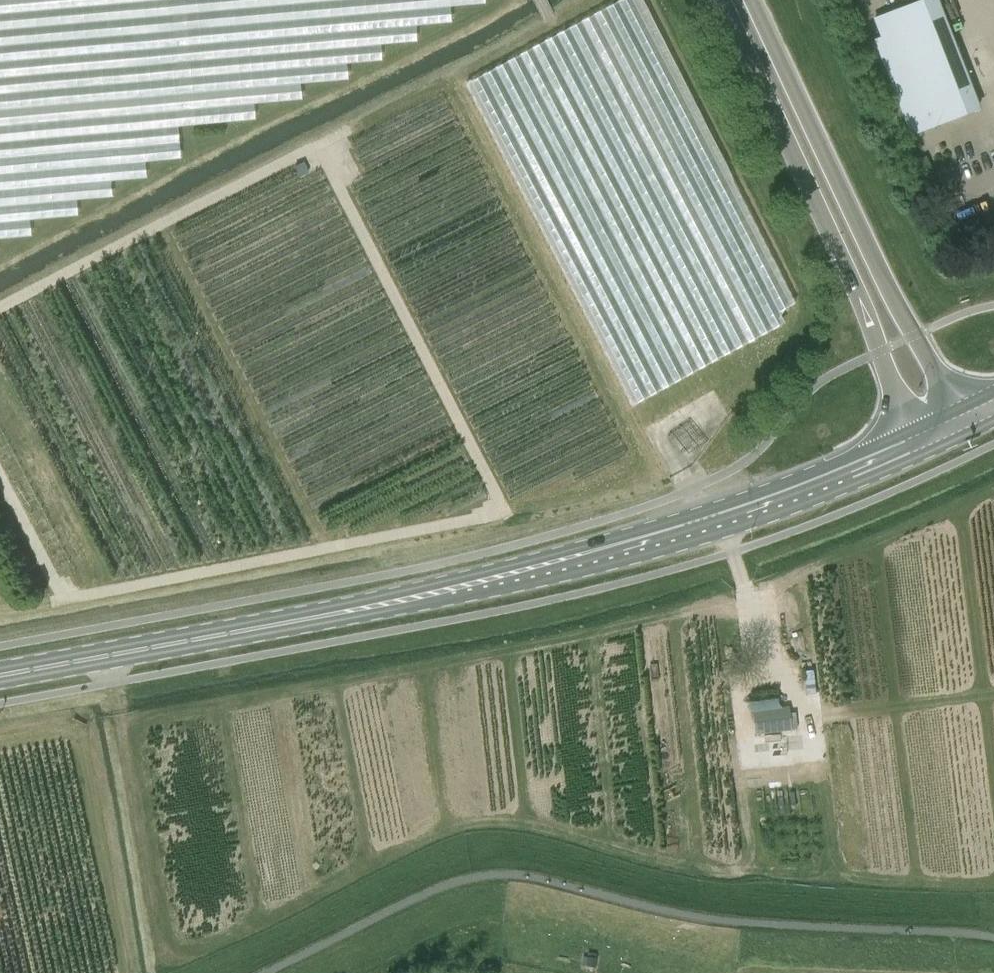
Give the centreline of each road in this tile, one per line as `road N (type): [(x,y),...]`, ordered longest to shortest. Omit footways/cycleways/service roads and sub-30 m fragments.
road 1 (primary): [(0,675),(562,564),(740,513),(918,444)]
road 2 (primary): [(718,0),(918,444)]
road 3 (primary): [(961,424),(889,296),(750,0)]

